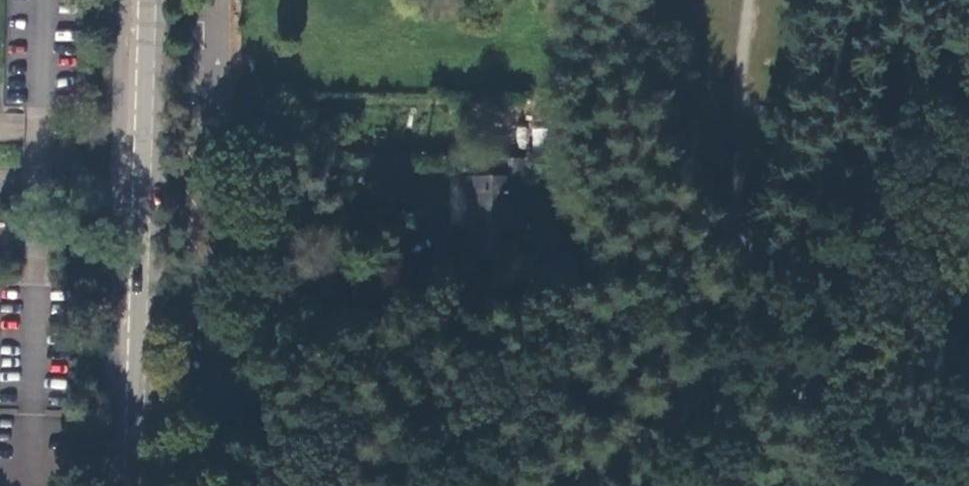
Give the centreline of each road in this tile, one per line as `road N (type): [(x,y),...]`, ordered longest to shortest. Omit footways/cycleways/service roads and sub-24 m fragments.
road 1 (tertiary): [(143,485),(158,0)]

